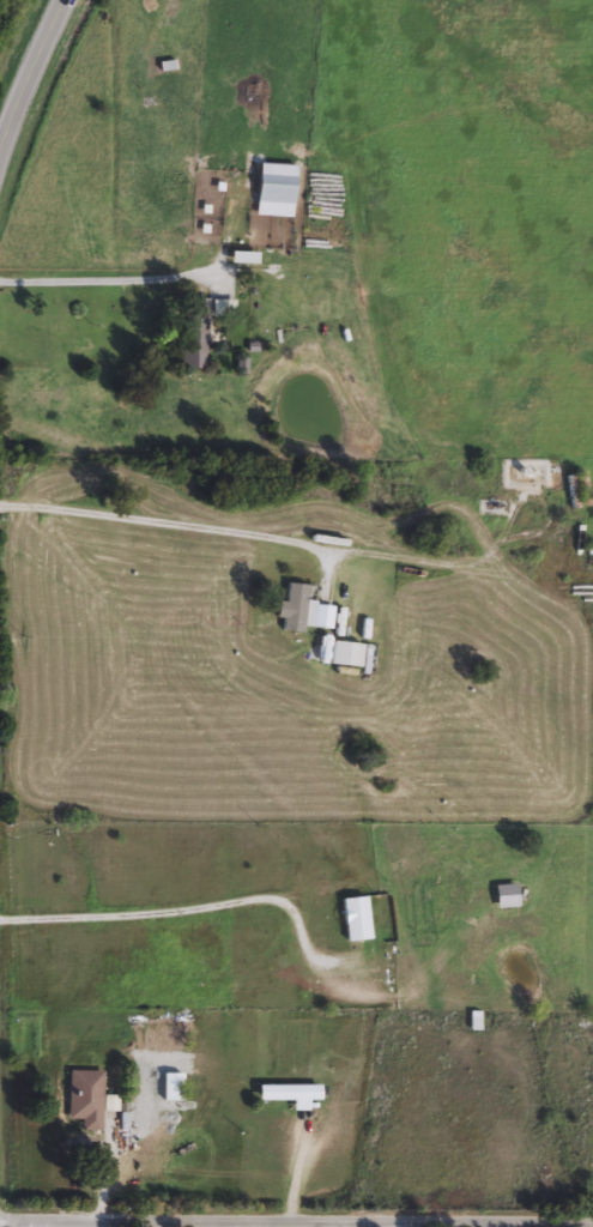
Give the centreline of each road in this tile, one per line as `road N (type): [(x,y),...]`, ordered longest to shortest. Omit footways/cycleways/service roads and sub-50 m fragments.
road 1 (residential): [(592,1223),(0,1218)]
road 2 (secondary): [(65,0),(0,155)]

